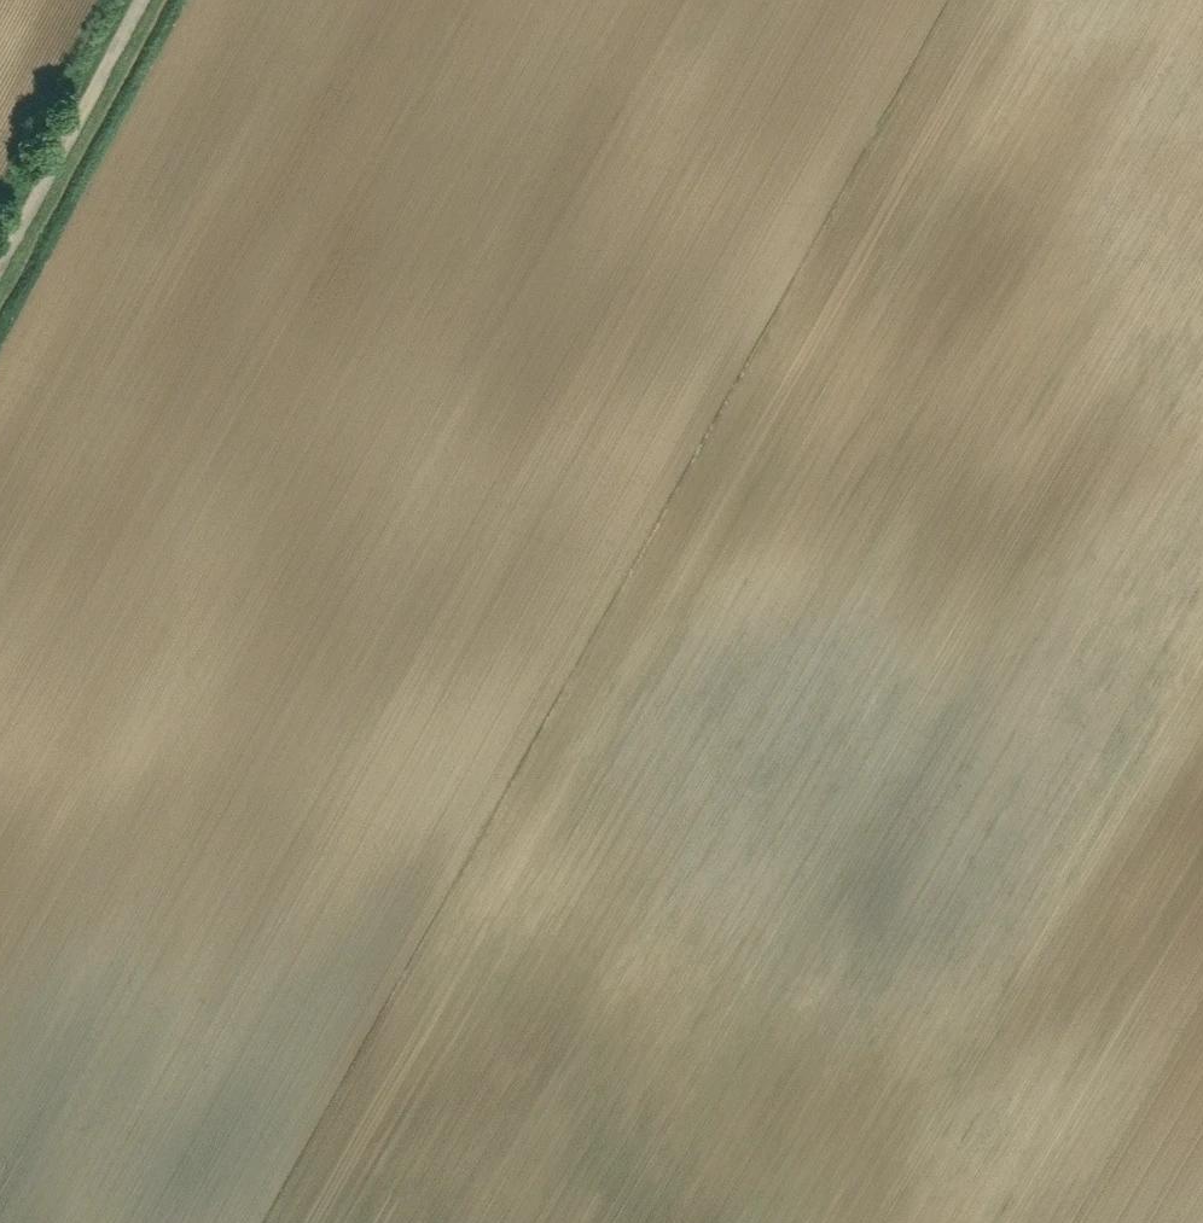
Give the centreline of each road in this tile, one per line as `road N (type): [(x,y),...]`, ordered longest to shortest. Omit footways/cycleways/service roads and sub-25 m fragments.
road 1 (unclassified): [(142,0),(0,264)]

